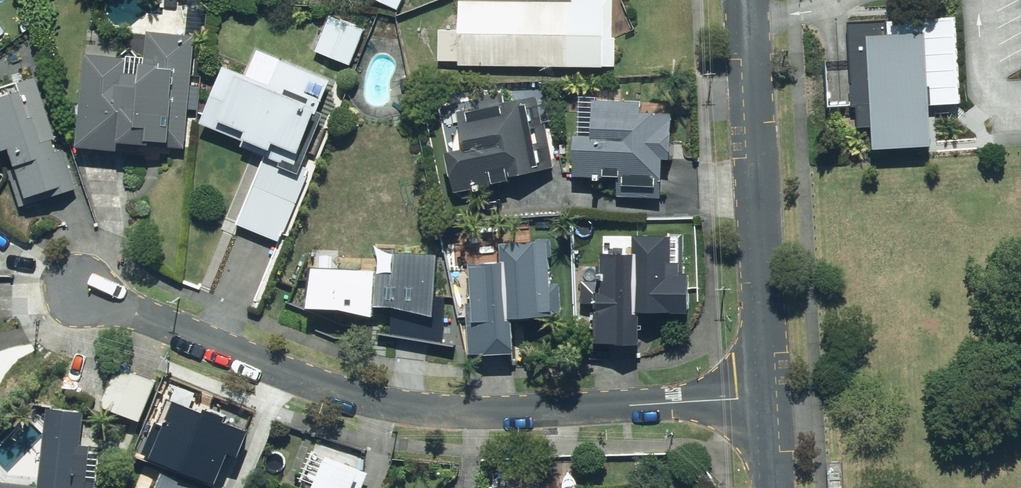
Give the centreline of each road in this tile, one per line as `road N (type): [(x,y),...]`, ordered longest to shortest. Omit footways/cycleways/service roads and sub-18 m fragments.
road 1 (residential): [(83,292),(368,402),(430,410),(765,404)]
road 2 (residential): [(765,404),(742,0)]

